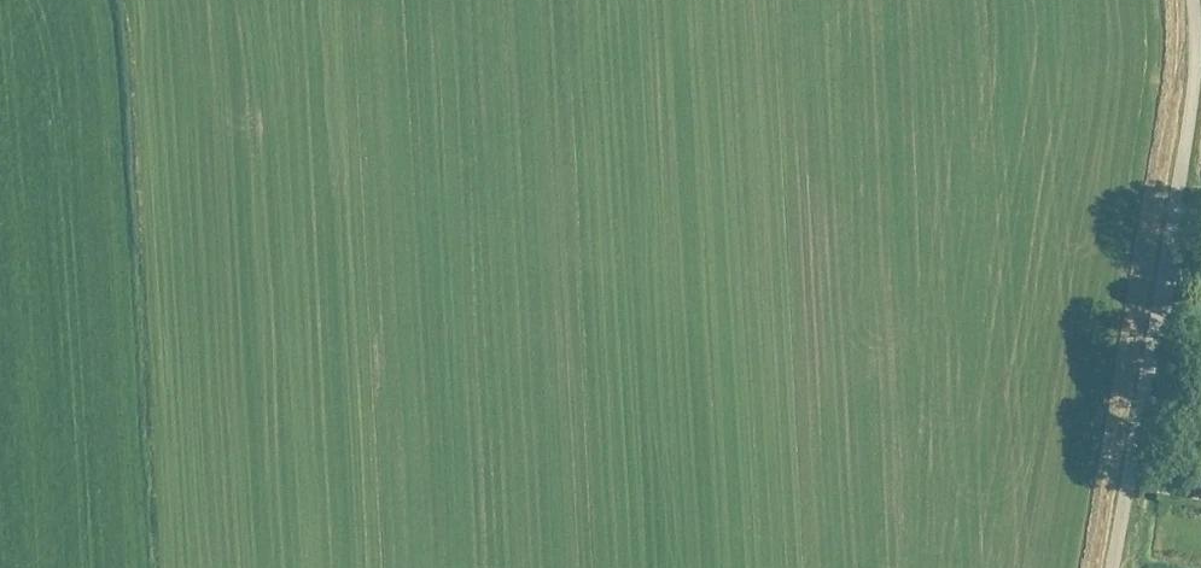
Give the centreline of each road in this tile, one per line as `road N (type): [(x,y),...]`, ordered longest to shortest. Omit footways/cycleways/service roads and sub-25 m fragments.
road 1 (unclassified): [(1112,567),(1184,167),(1194,79),(1191,0)]

